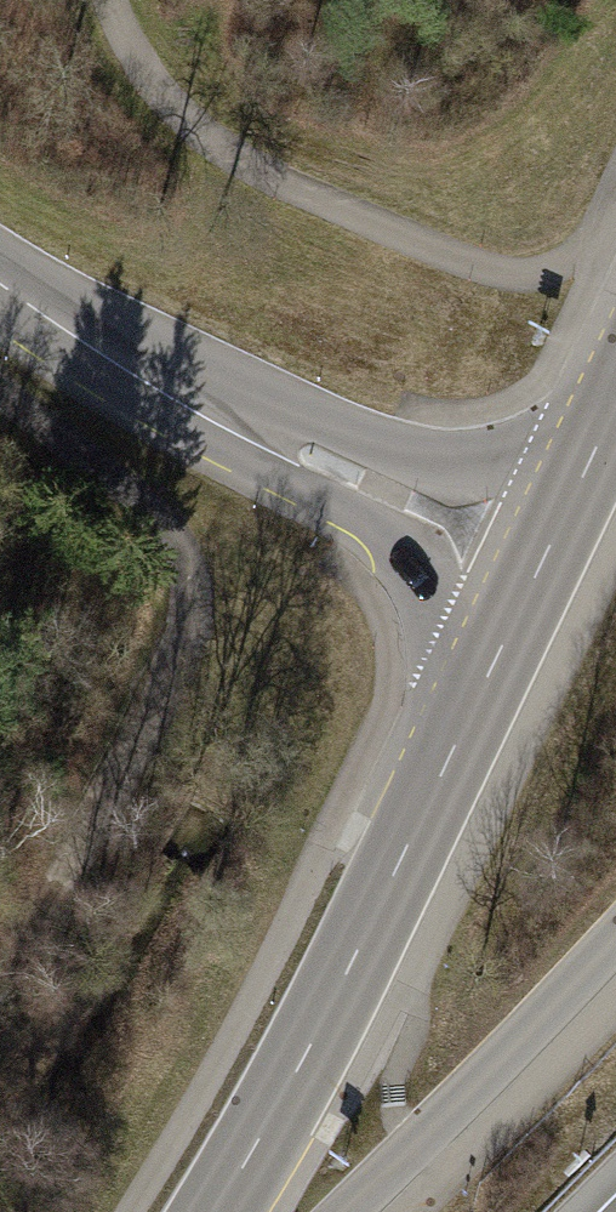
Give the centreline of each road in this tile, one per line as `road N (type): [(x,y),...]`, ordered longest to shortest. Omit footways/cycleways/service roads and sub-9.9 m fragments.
road 1 (track): [(0,396),(156,521),(188,568),(191,598),(185,638),(143,750),(0,1008)]
road 2 (primary): [(217,1211),(353,965),(472,713)]
road 3 (tertiary): [(351,1211),(615,939)]
road 4 (tertiary): [(611,417),(533,457),(402,458),(285,444)]
road 5 (tertiary): [(285,444),(411,574),(447,638),(472,713)]
road 6 (tertiary): [(285,444),(67,329),(0,282)]
road 7 (primary): [(472,713),(611,417)]

